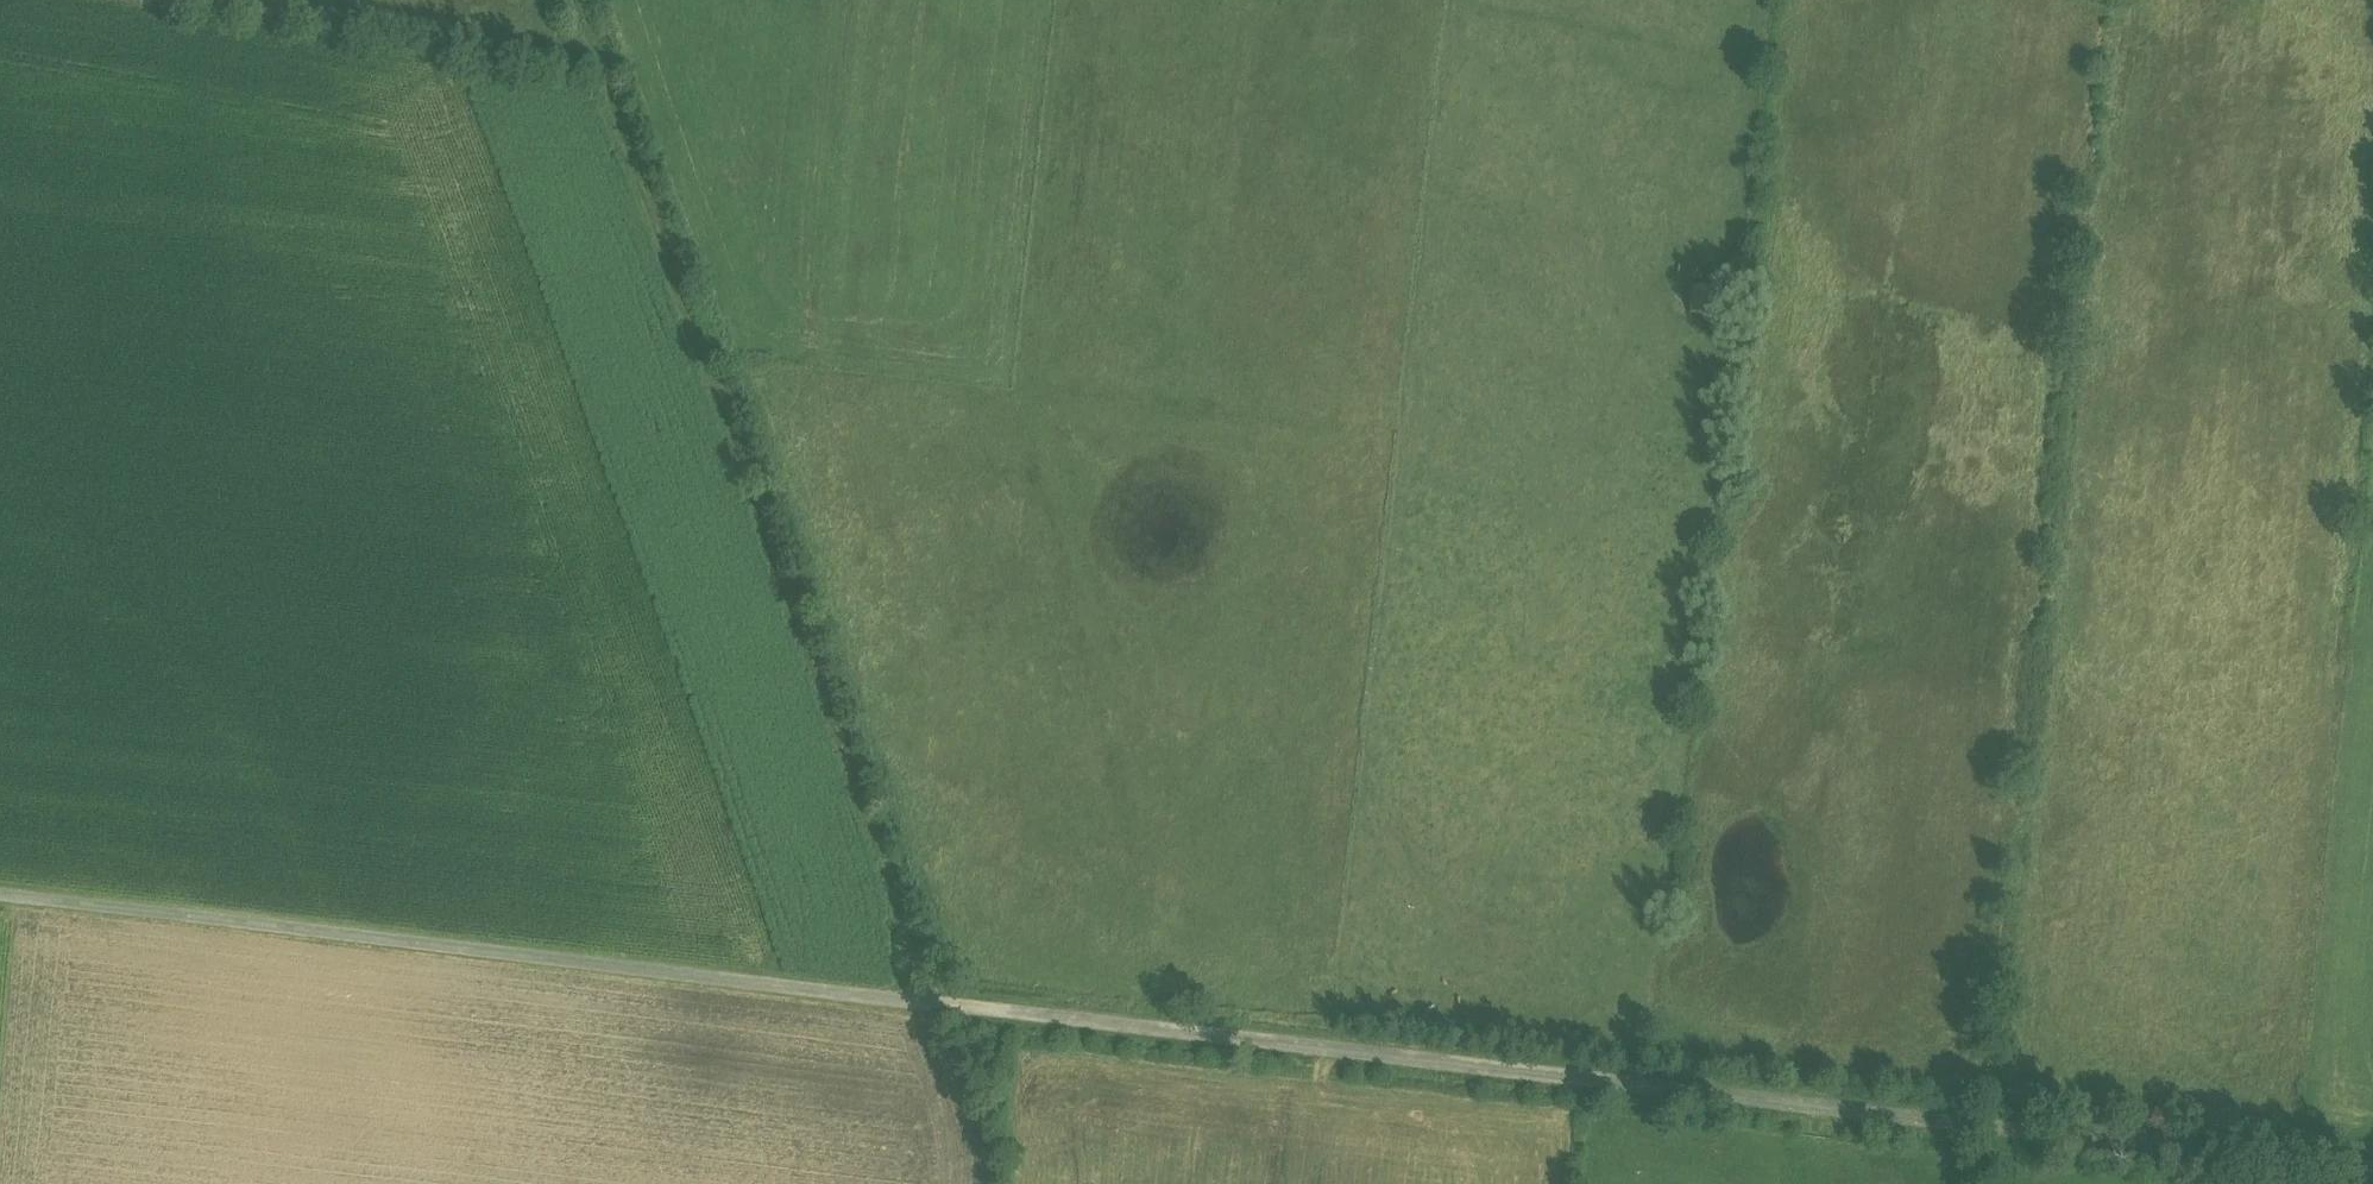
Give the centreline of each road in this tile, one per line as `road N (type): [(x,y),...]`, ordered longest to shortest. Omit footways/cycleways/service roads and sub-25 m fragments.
road 1 (track): [(2372,1165),(1958,1109),(1095,1014),(981,994),(0,878)]

